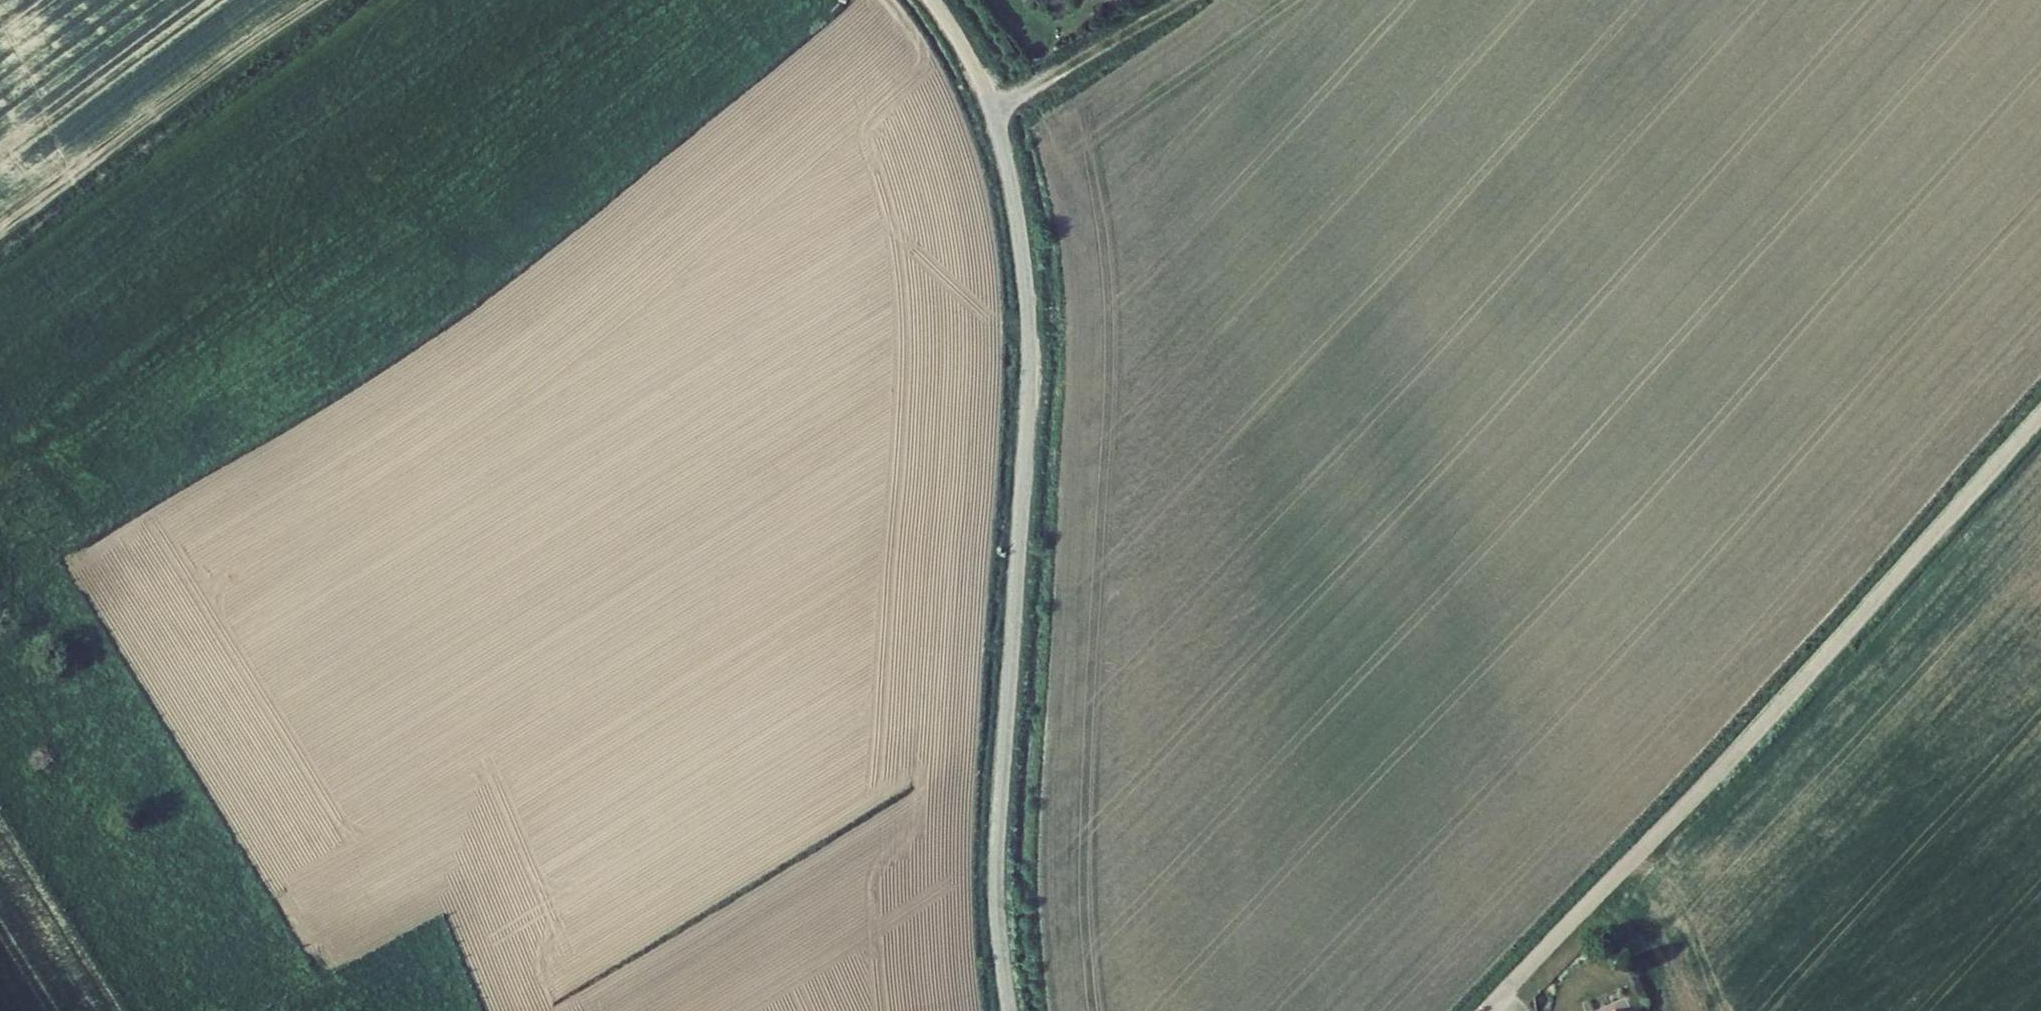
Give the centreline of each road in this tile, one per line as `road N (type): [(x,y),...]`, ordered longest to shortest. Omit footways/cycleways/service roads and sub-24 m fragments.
road 1 (unclassified): [(1010,1010),(998,893),(1031,381),(1027,293),(993,109),(932,0)]
road 2 (track): [(2040,416),(1682,811),(1498,1000)]
road 3 (track): [(338,0),(0,234)]

